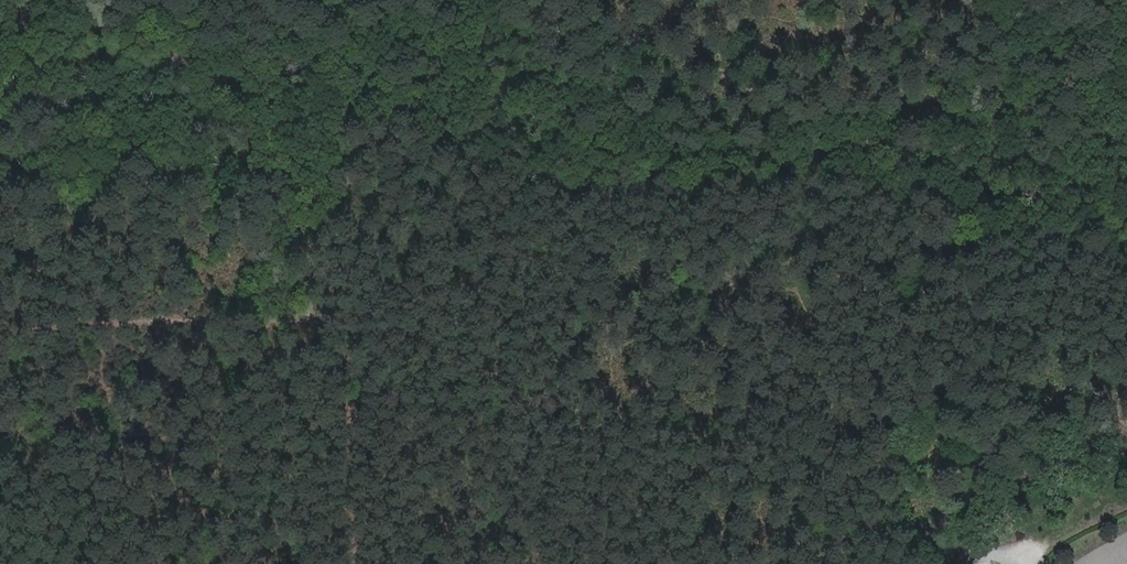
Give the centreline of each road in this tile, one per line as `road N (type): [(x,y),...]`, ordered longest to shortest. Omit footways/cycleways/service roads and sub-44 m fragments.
road 1 (track): [(360,563),(352,399),(358,376),(341,321),(0,329)]

